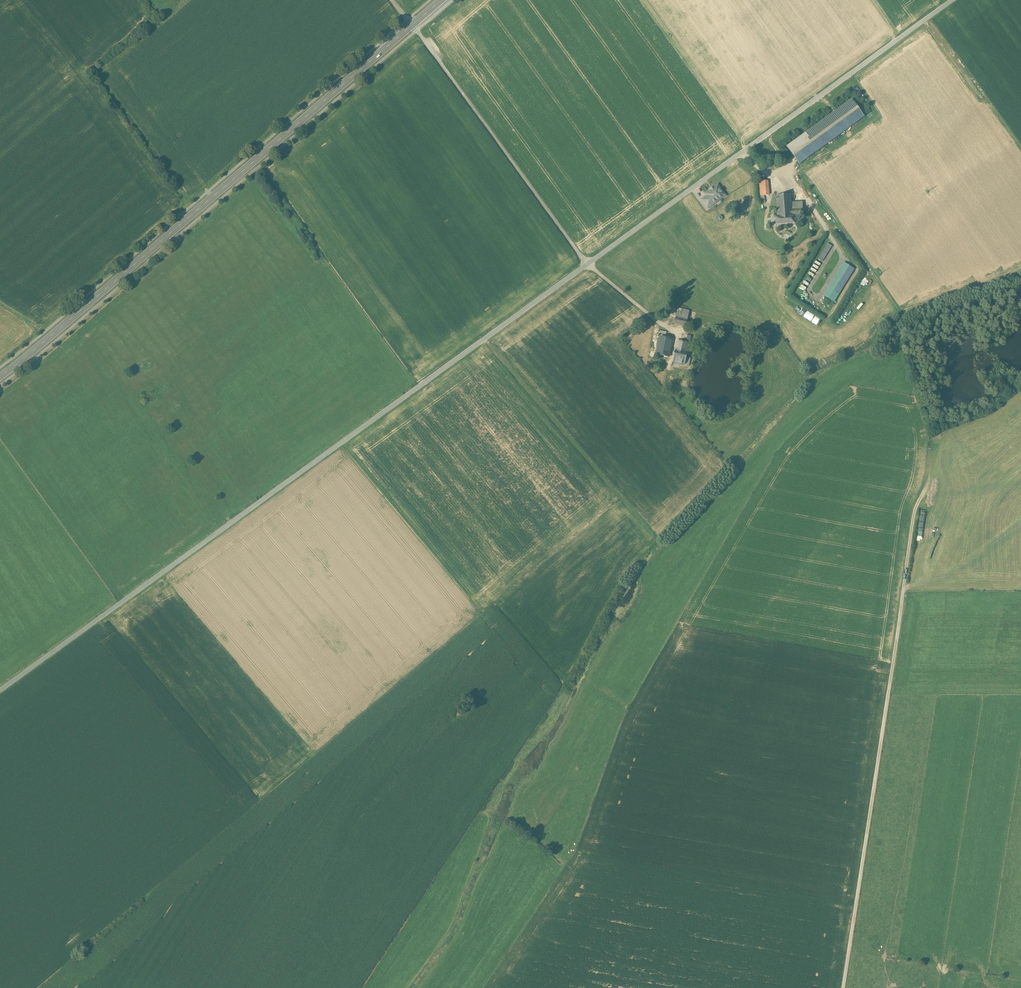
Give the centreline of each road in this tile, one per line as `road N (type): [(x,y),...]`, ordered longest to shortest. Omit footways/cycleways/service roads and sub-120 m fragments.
road 1 (unclassified): [(588,264),(0,691)]
road 2 (primary): [(0,377),(413,24)]
road 3 (unclassified): [(952,0),(588,264)]
road 4 (unclassified): [(418,29),(588,264)]
road 5 (track): [(485,339),(655,539)]

